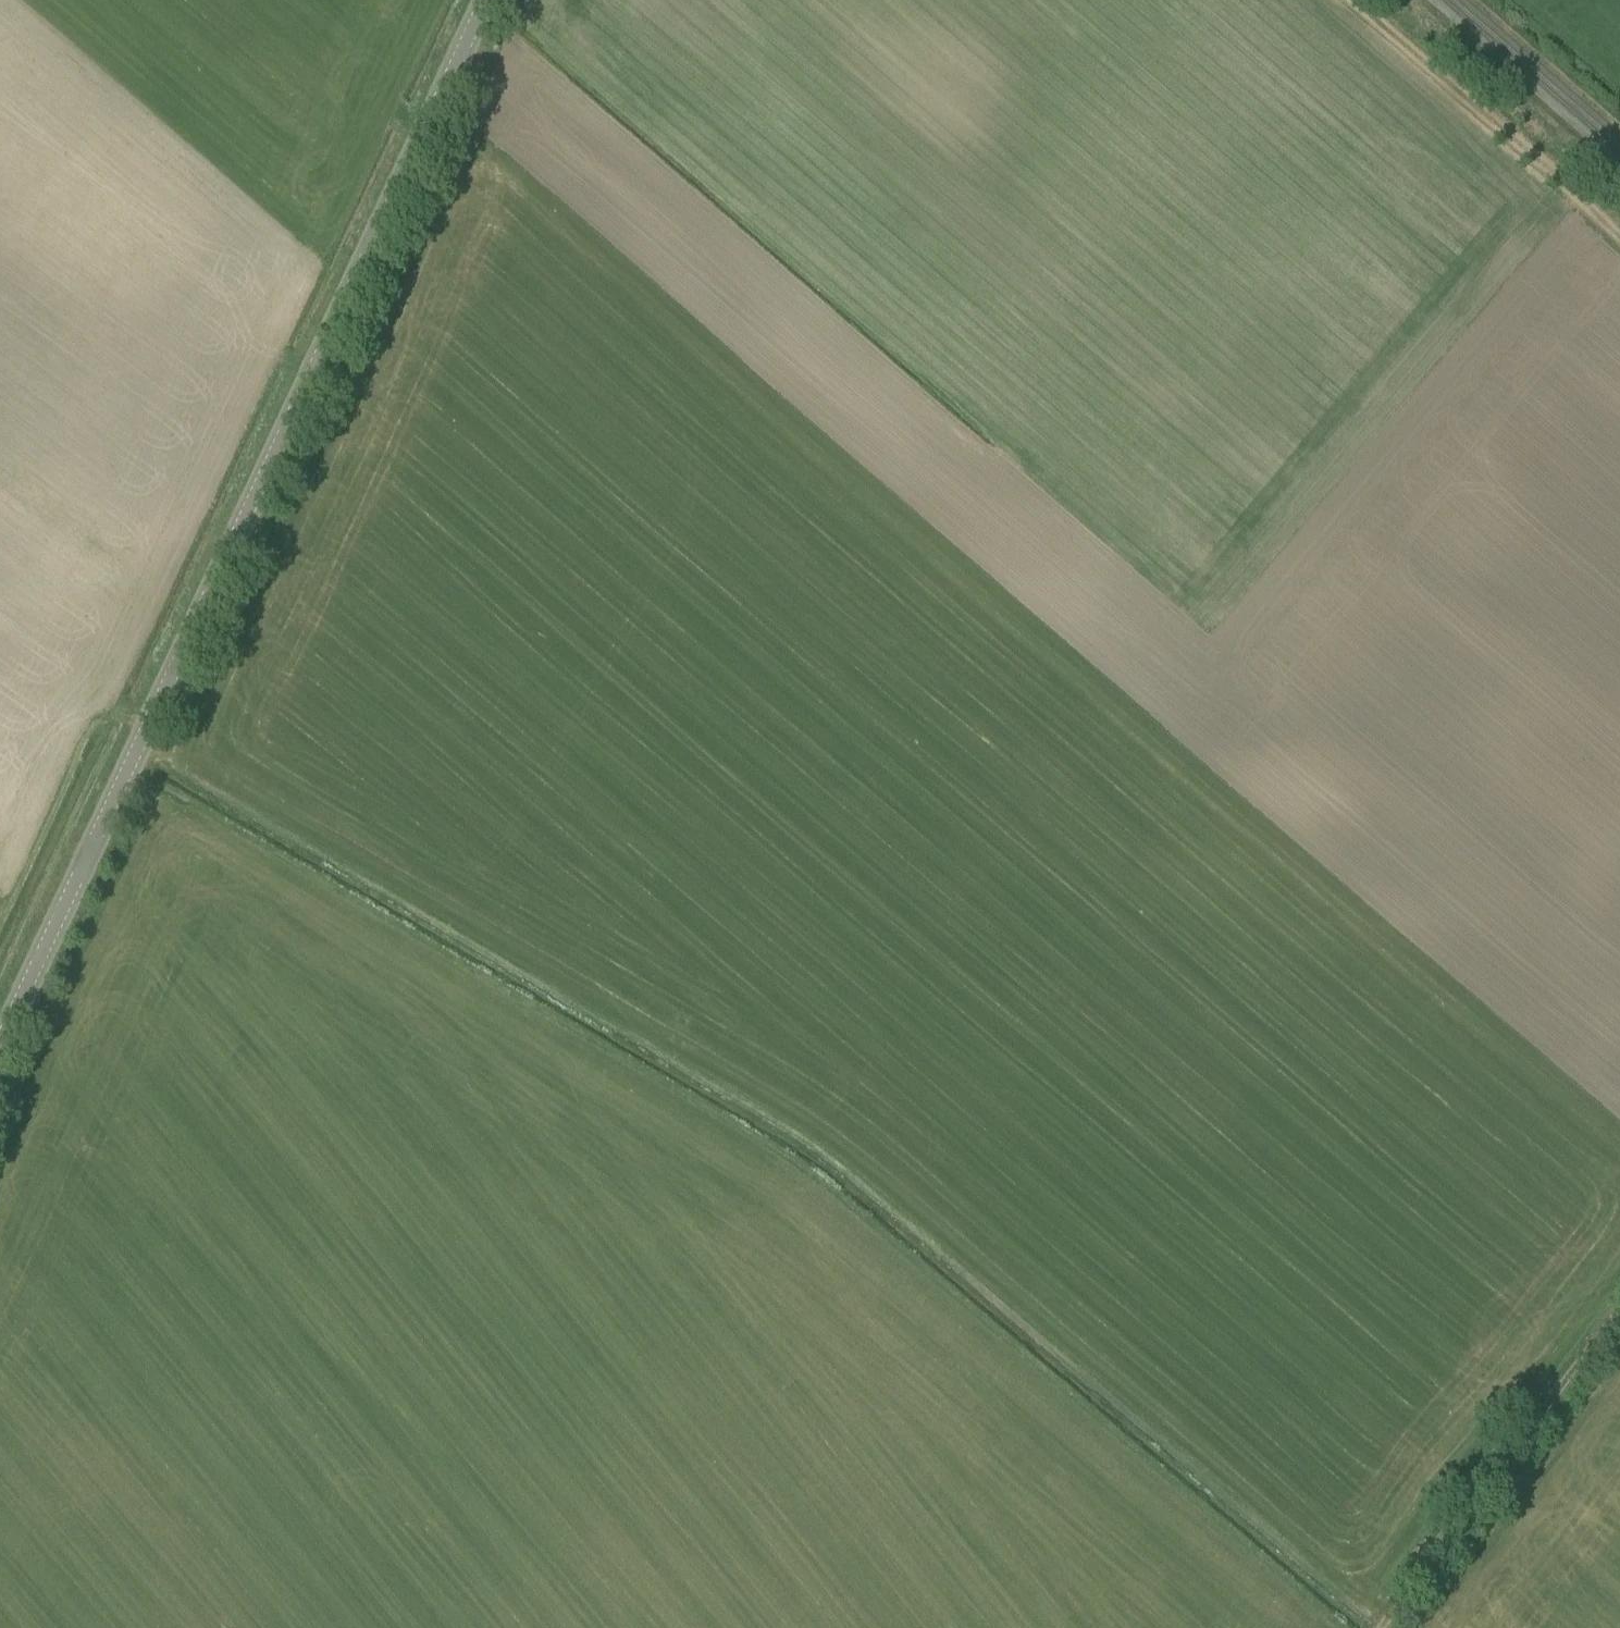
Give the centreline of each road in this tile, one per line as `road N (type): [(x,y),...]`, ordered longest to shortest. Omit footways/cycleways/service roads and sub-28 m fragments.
road 1 (tertiary): [(0,1045),(485,0)]
road 2 (track): [(1619,1312),(1380,1627)]
road 3 (track): [(1352,0),(1619,234)]

